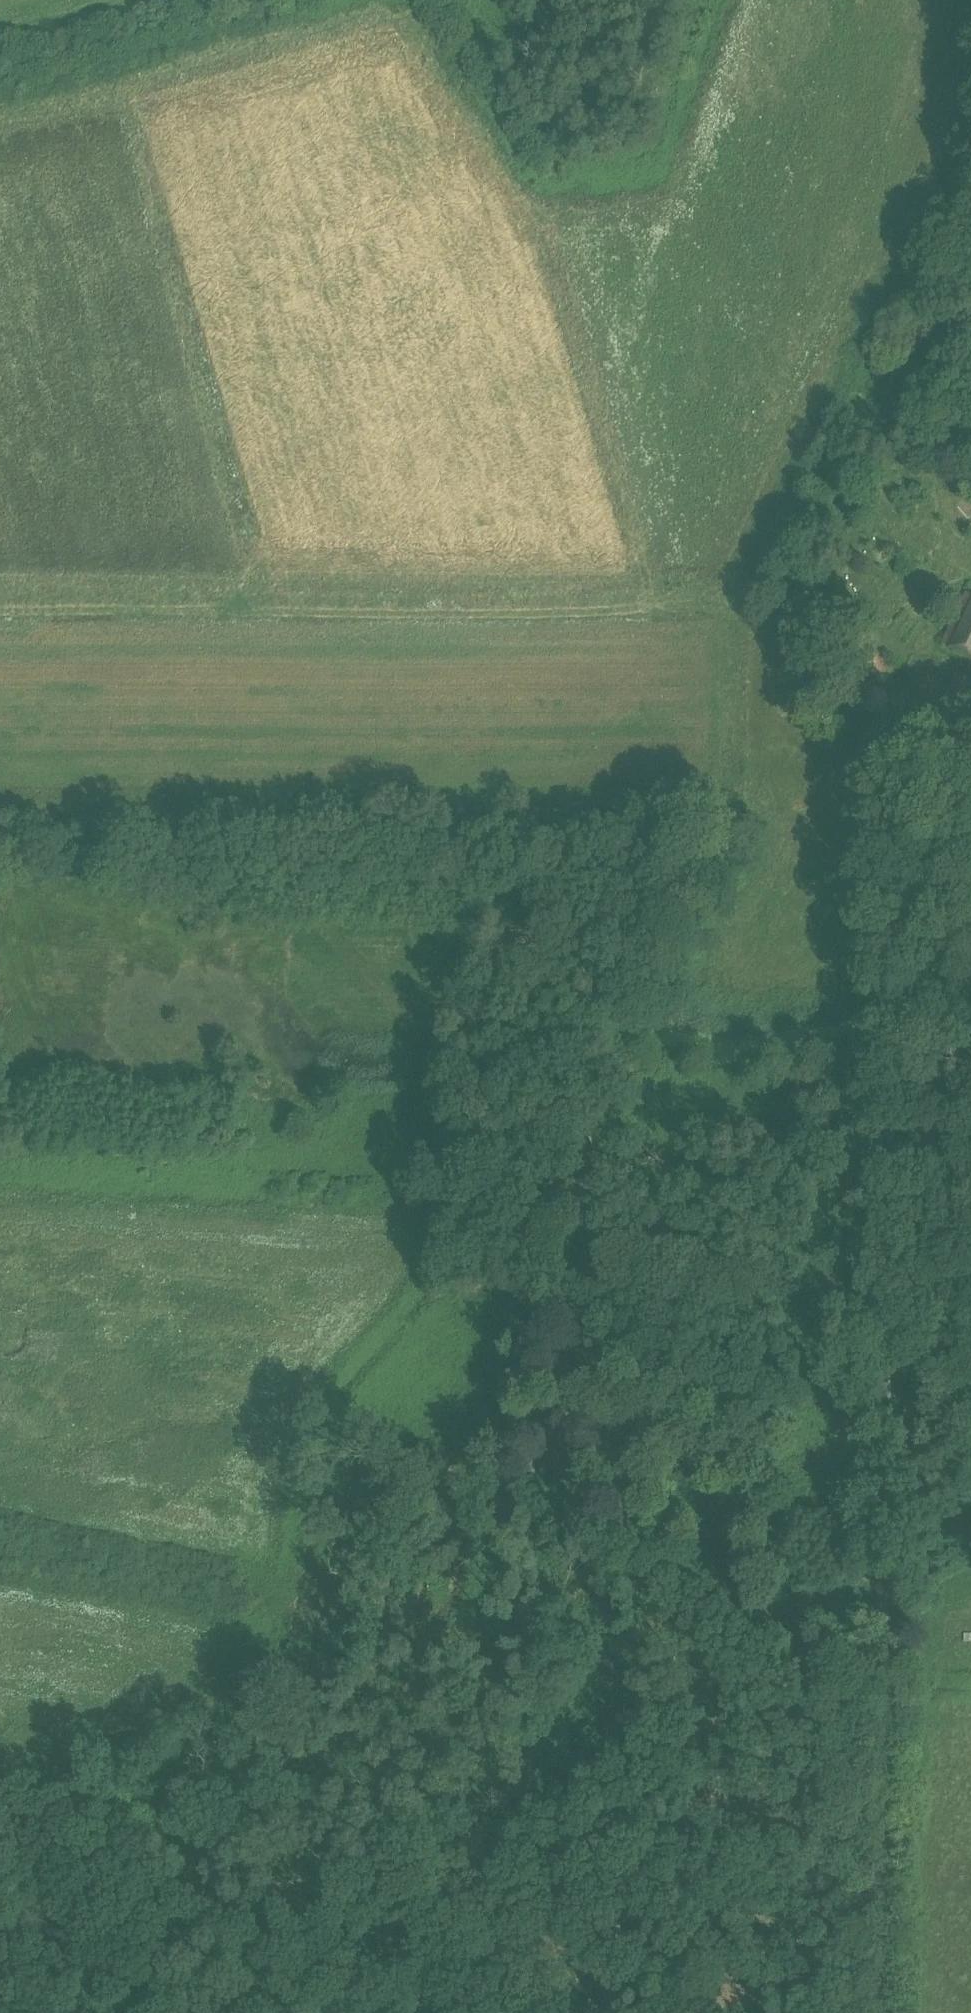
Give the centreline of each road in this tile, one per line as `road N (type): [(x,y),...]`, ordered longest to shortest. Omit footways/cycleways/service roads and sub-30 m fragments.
road 1 (track): [(970,798),(906,808),(893,820),(891,839),(881,2012)]
road 2 (track): [(152,0),(0,38)]

